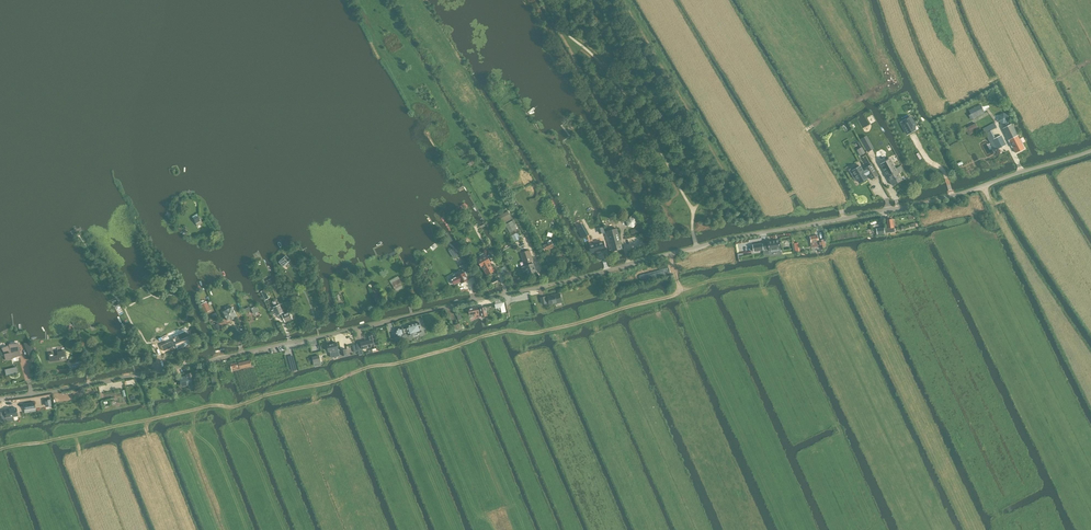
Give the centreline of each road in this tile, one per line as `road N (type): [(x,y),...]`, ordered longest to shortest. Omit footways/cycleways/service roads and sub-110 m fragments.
road 1 (unclassified): [(0,400),(187,368),(735,238),(936,201),(1090,152)]

